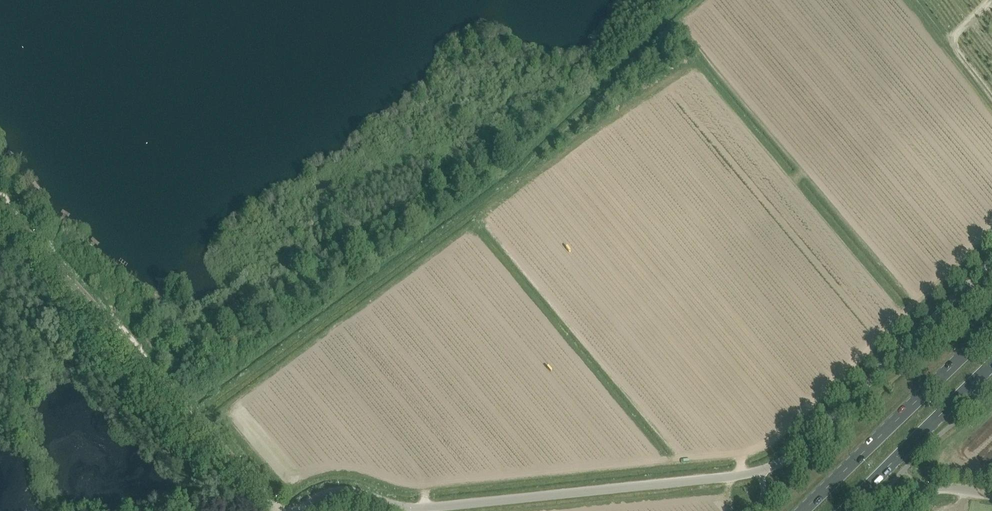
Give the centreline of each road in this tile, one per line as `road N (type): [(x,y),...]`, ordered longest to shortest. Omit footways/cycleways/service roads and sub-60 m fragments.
road 1 (unclassified): [(299,510),(350,491),(415,509),(763,470),(799,449),(991,261)]
road 2 (unclassified): [(277,510),(0,207)]
road 3 (primary): [(991,327),(803,510)]
road 4 (primary): [(850,510),(991,368)]

